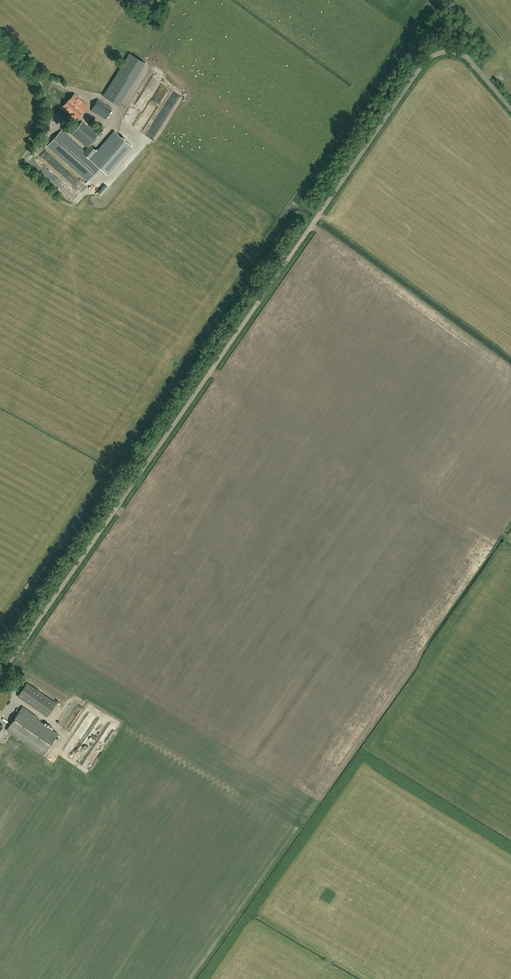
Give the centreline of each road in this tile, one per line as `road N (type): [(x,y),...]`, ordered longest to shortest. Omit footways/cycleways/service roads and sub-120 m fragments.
road 1 (unclassified): [(0,677),(424,64),(450,53)]

